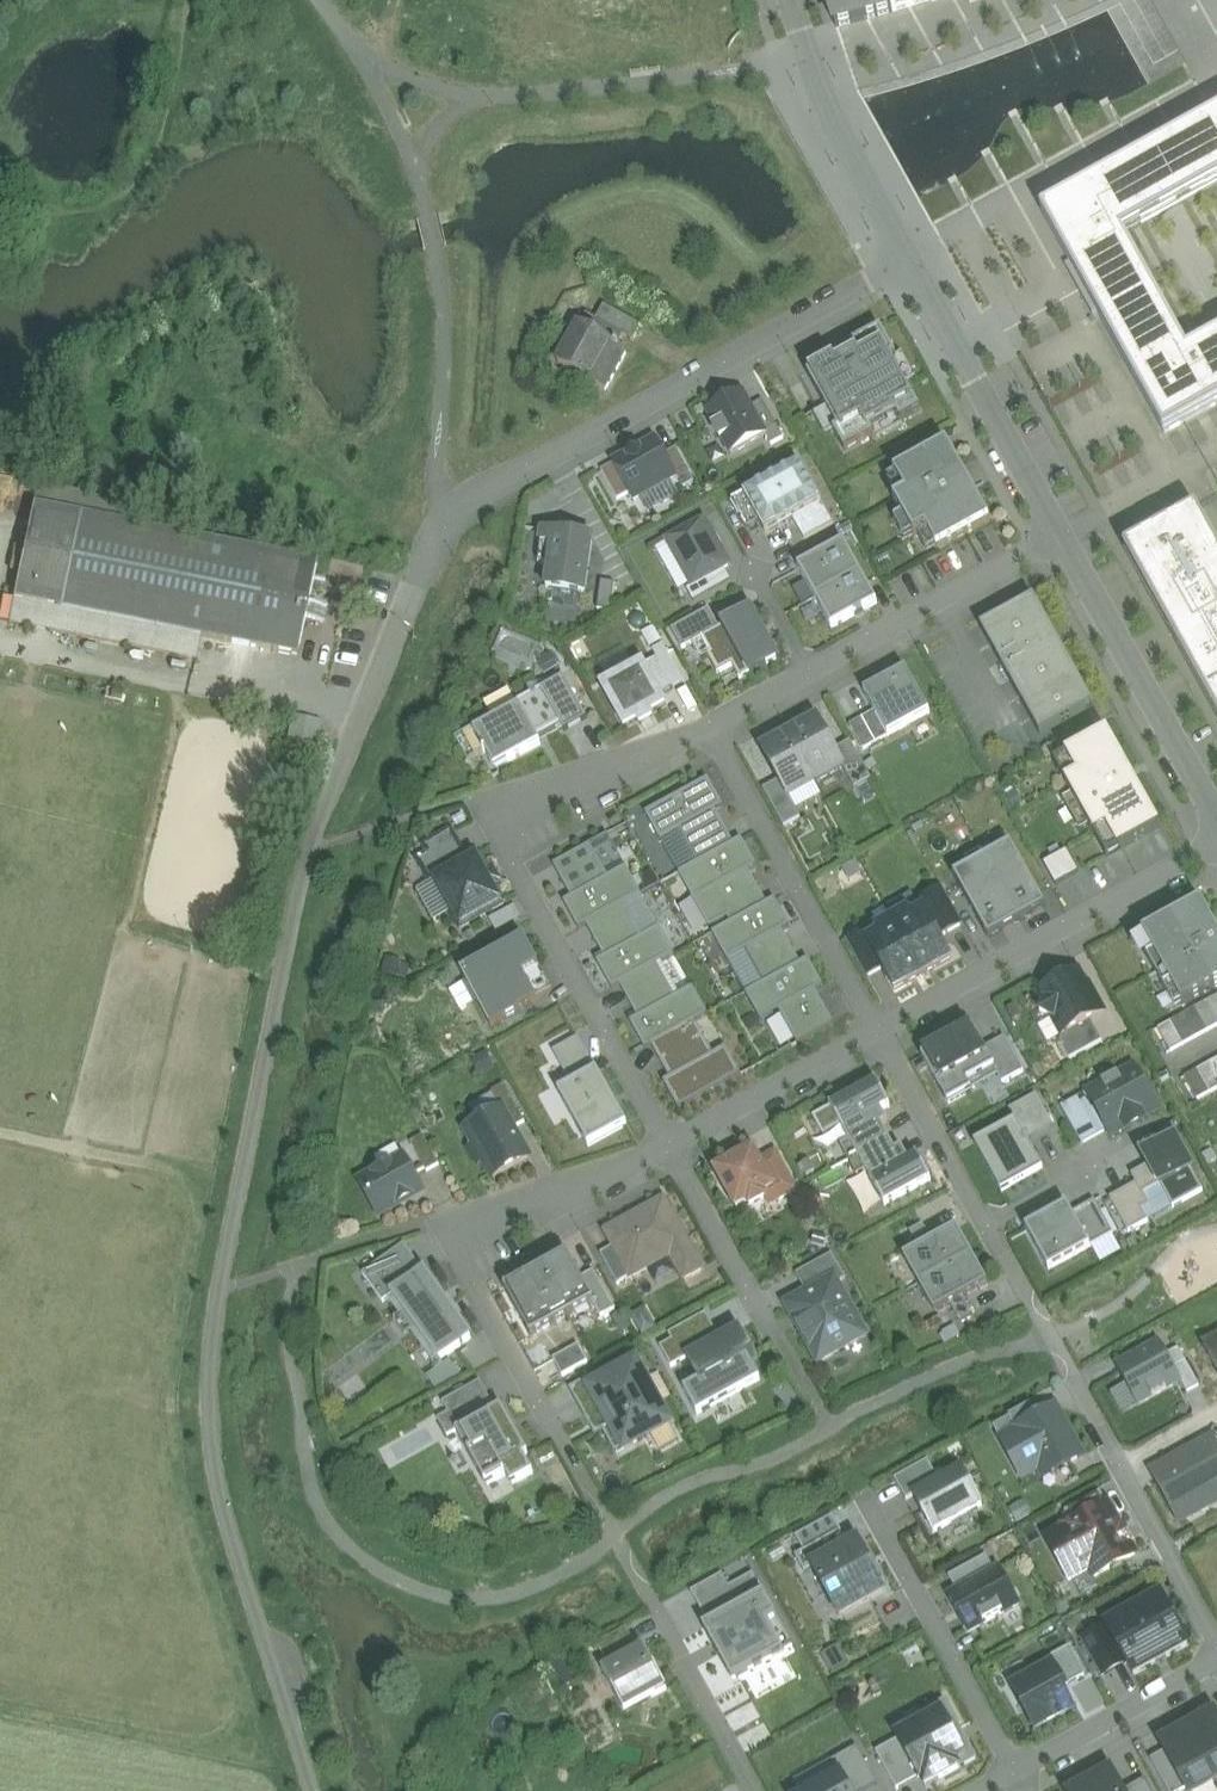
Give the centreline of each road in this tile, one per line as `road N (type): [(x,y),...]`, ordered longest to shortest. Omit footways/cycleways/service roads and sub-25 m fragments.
road 1 (unclassified): [(437,527),(329,781),(273,1021),(210,1365),(225,1521),(311,1790)]
road 2 (residential): [(670,1153),(500,858),(706,739)]
road 3 (residential): [(437,527),(481,492),(910,267)]
road 4 (residential): [(879,1038),(1216,851)]
road 5 (residential): [(879,1038),(706,739)]
road 6 (residential): [(1216,824),(1061,535)]
road 7 (residential): [(830,1431),(670,1153)]
road 8 (residential): [(598,1513),(451,1235)]
road 9 (residential): [(1020,1782),(871,1510)]
road 10 (residential): [(1061,535),(910,267)]
road 11 (residential): [(910,267),(809,59),(790,0)]
road 12 (residential): [(812,679),(1061,535)]
road 13 (residential): [(670,1153),(879,1038)]
road 14 (residential): [(451,1235),(670,1153)]
road 15 (residential): [(1020,1782),(1216,1674)]
road 16 (residential): [(989,1228),(879,1038)]
road 17 (residential): [(757,1790),(655,1613)]
road 18 (residential): [(1216,1644),(1124,1465)]
road 19 (residential): [(706,739),(812,679)]

